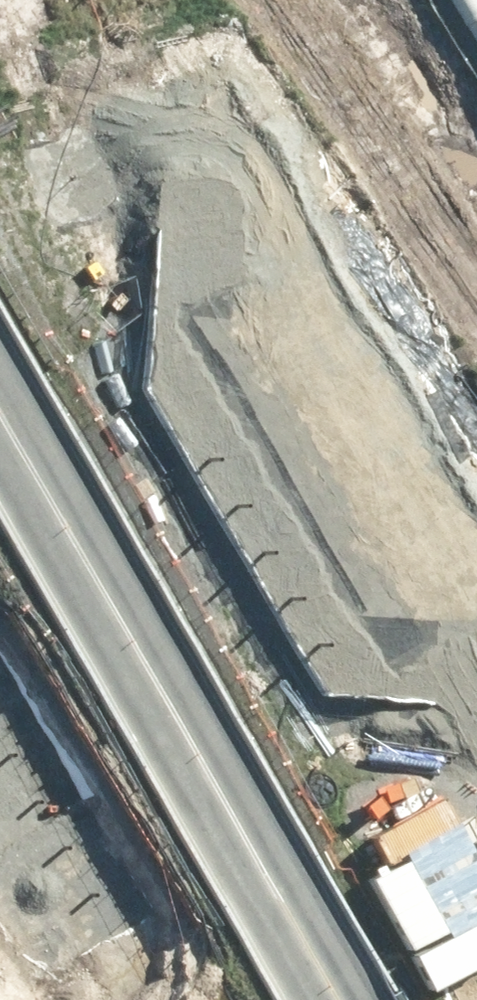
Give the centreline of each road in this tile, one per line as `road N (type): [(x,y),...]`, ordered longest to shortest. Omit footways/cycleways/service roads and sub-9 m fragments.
road 1 (secondary): [(379,999),(0,354)]
road 2 (trunk): [(476,358),(270,605),(0,901)]
road 3 (trunk): [(0,782),(232,535),(476,242)]

